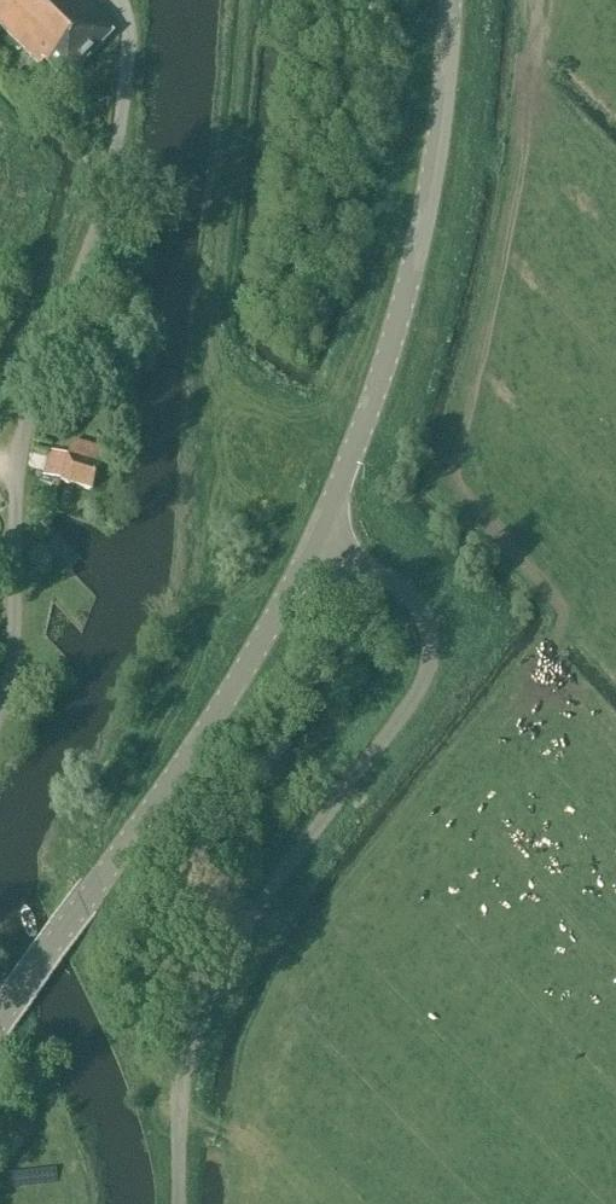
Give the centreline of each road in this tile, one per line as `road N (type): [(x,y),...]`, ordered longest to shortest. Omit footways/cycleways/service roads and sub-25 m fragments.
road 1 (unclassified): [(178,1203),(186,1067),(218,977),(430,663),(418,605),(321,532)]
road 2 (tertiary): [(0,1020),(220,708),(321,532)]
road 3 (unclassified): [(0,708),(14,636),(23,435),(111,173)]
road 4 (tertiary): [(321,532),(376,389),(414,256),(451,0)]

